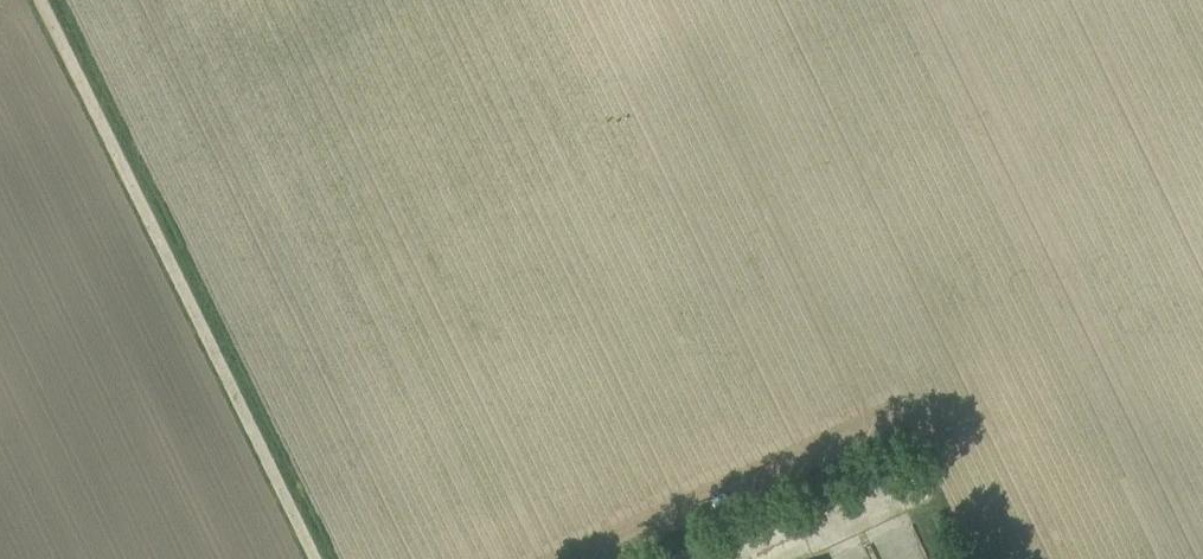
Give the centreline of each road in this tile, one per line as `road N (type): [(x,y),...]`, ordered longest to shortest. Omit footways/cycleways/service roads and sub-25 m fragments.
road 1 (track): [(313,558),(40,0)]

